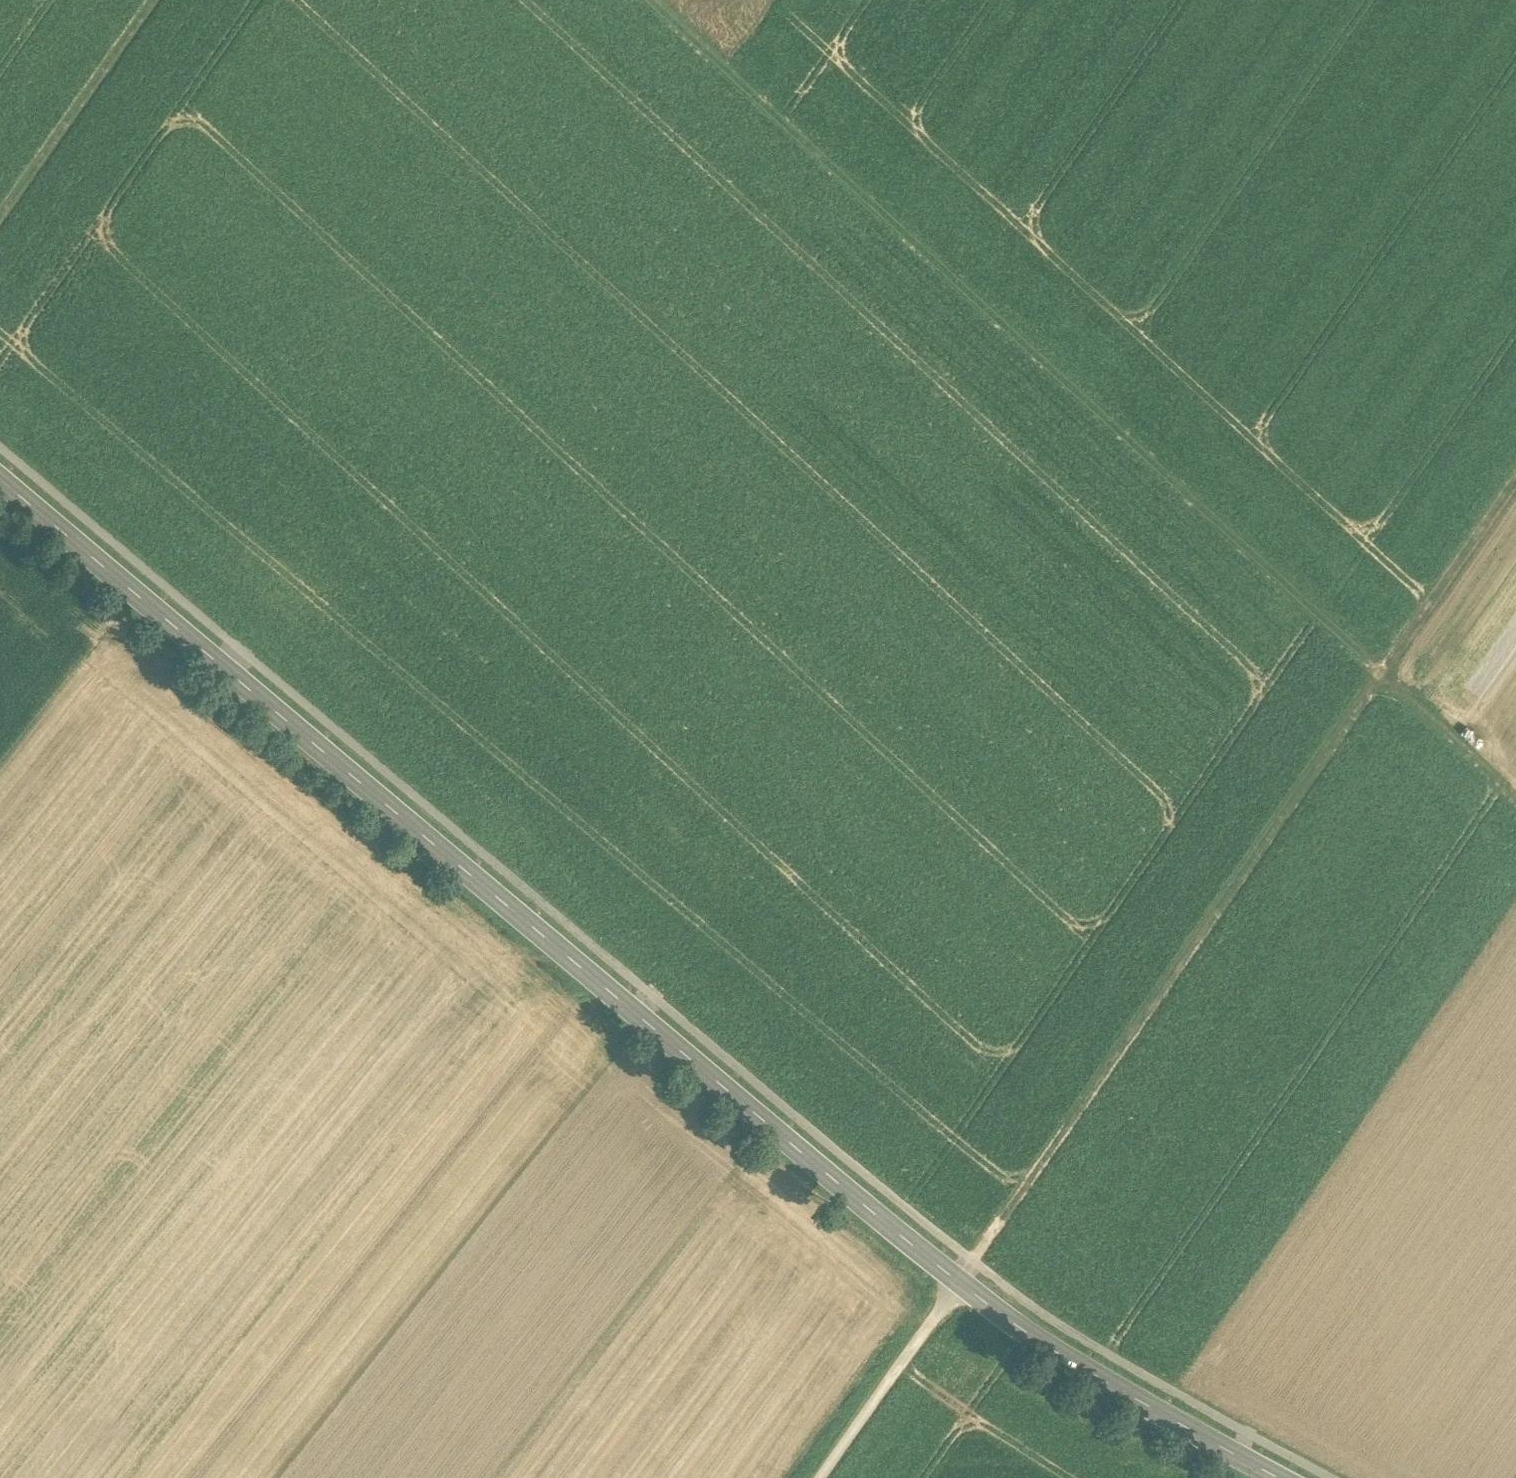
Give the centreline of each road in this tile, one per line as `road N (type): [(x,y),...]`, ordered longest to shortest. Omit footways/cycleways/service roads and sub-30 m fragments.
road 1 (tertiary): [(1272,1477),(1053,1355),(956,1282),(0,482)]
road 2 (track): [(820,1477),(998,1220),(1158,1025),(1515,513)]
road 3 (track): [(643,0),(1515,803)]
road 4 (track): [(0,1323),(302,1477)]
road 5 (track): [(180,0),(0,242)]

